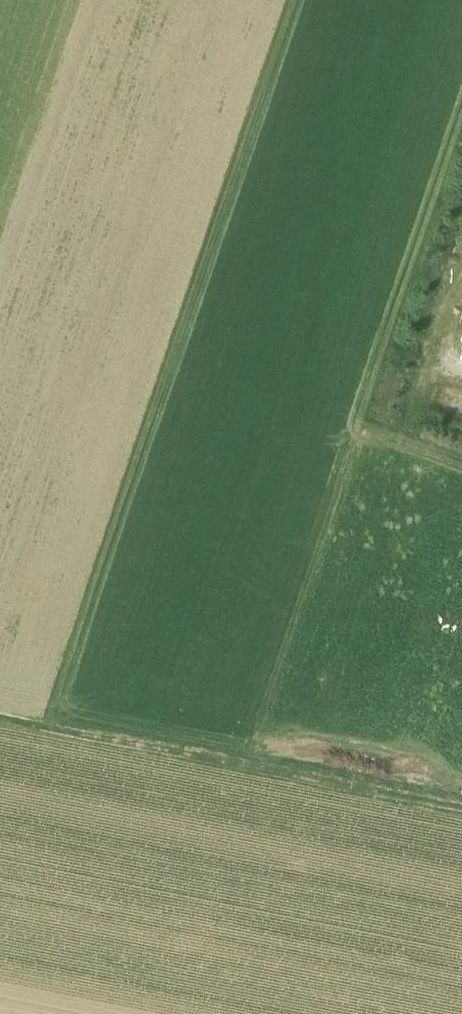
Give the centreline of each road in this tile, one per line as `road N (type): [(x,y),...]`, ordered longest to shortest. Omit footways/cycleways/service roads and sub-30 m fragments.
road 1 (track): [(0,716),(461,810)]

